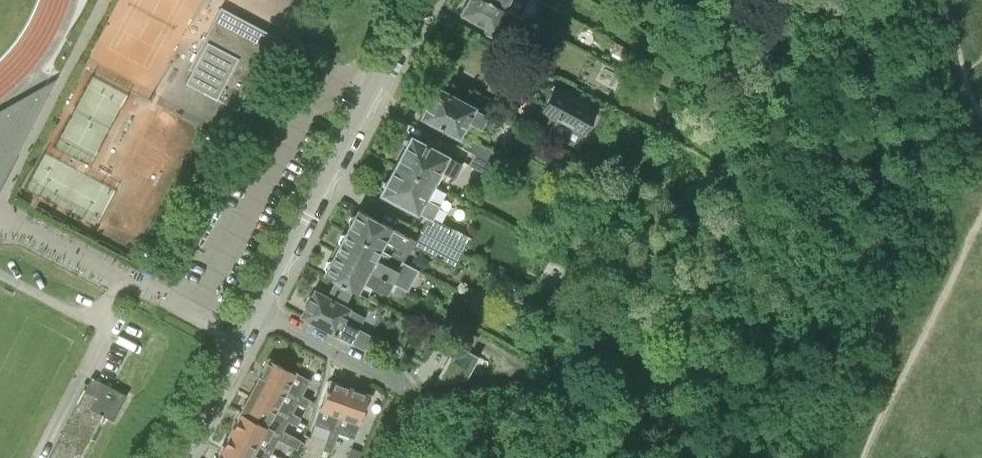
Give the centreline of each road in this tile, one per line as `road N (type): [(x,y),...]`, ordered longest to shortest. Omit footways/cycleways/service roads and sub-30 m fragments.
road 1 (residential): [(253,311),(420,0)]
road 2 (residential): [(176,457),(253,311)]
road 3 (residential): [(395,383),(253,311)]

